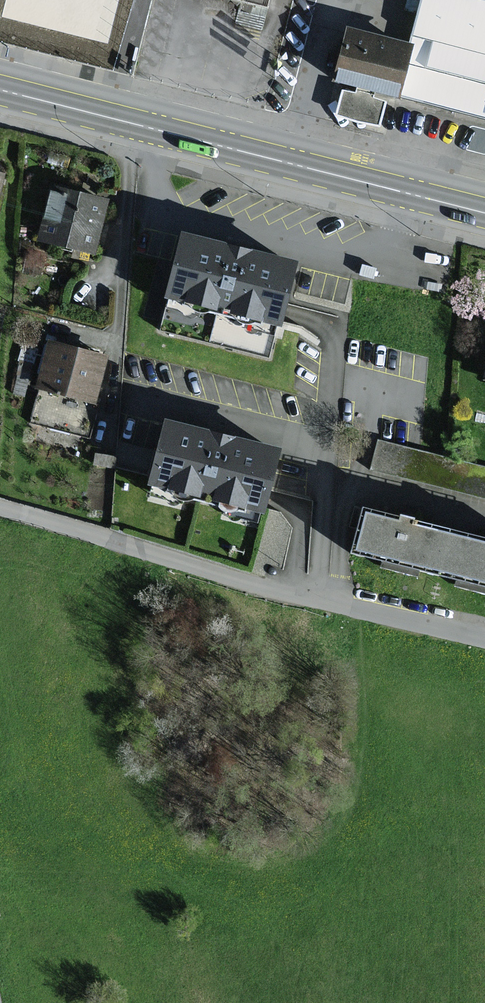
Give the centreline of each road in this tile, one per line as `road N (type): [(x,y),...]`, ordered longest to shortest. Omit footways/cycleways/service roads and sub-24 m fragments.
road 1 (residential): [(484,640),(296,594),(0,505)]
road 2 (primary): [(484,212),(0,91)]

